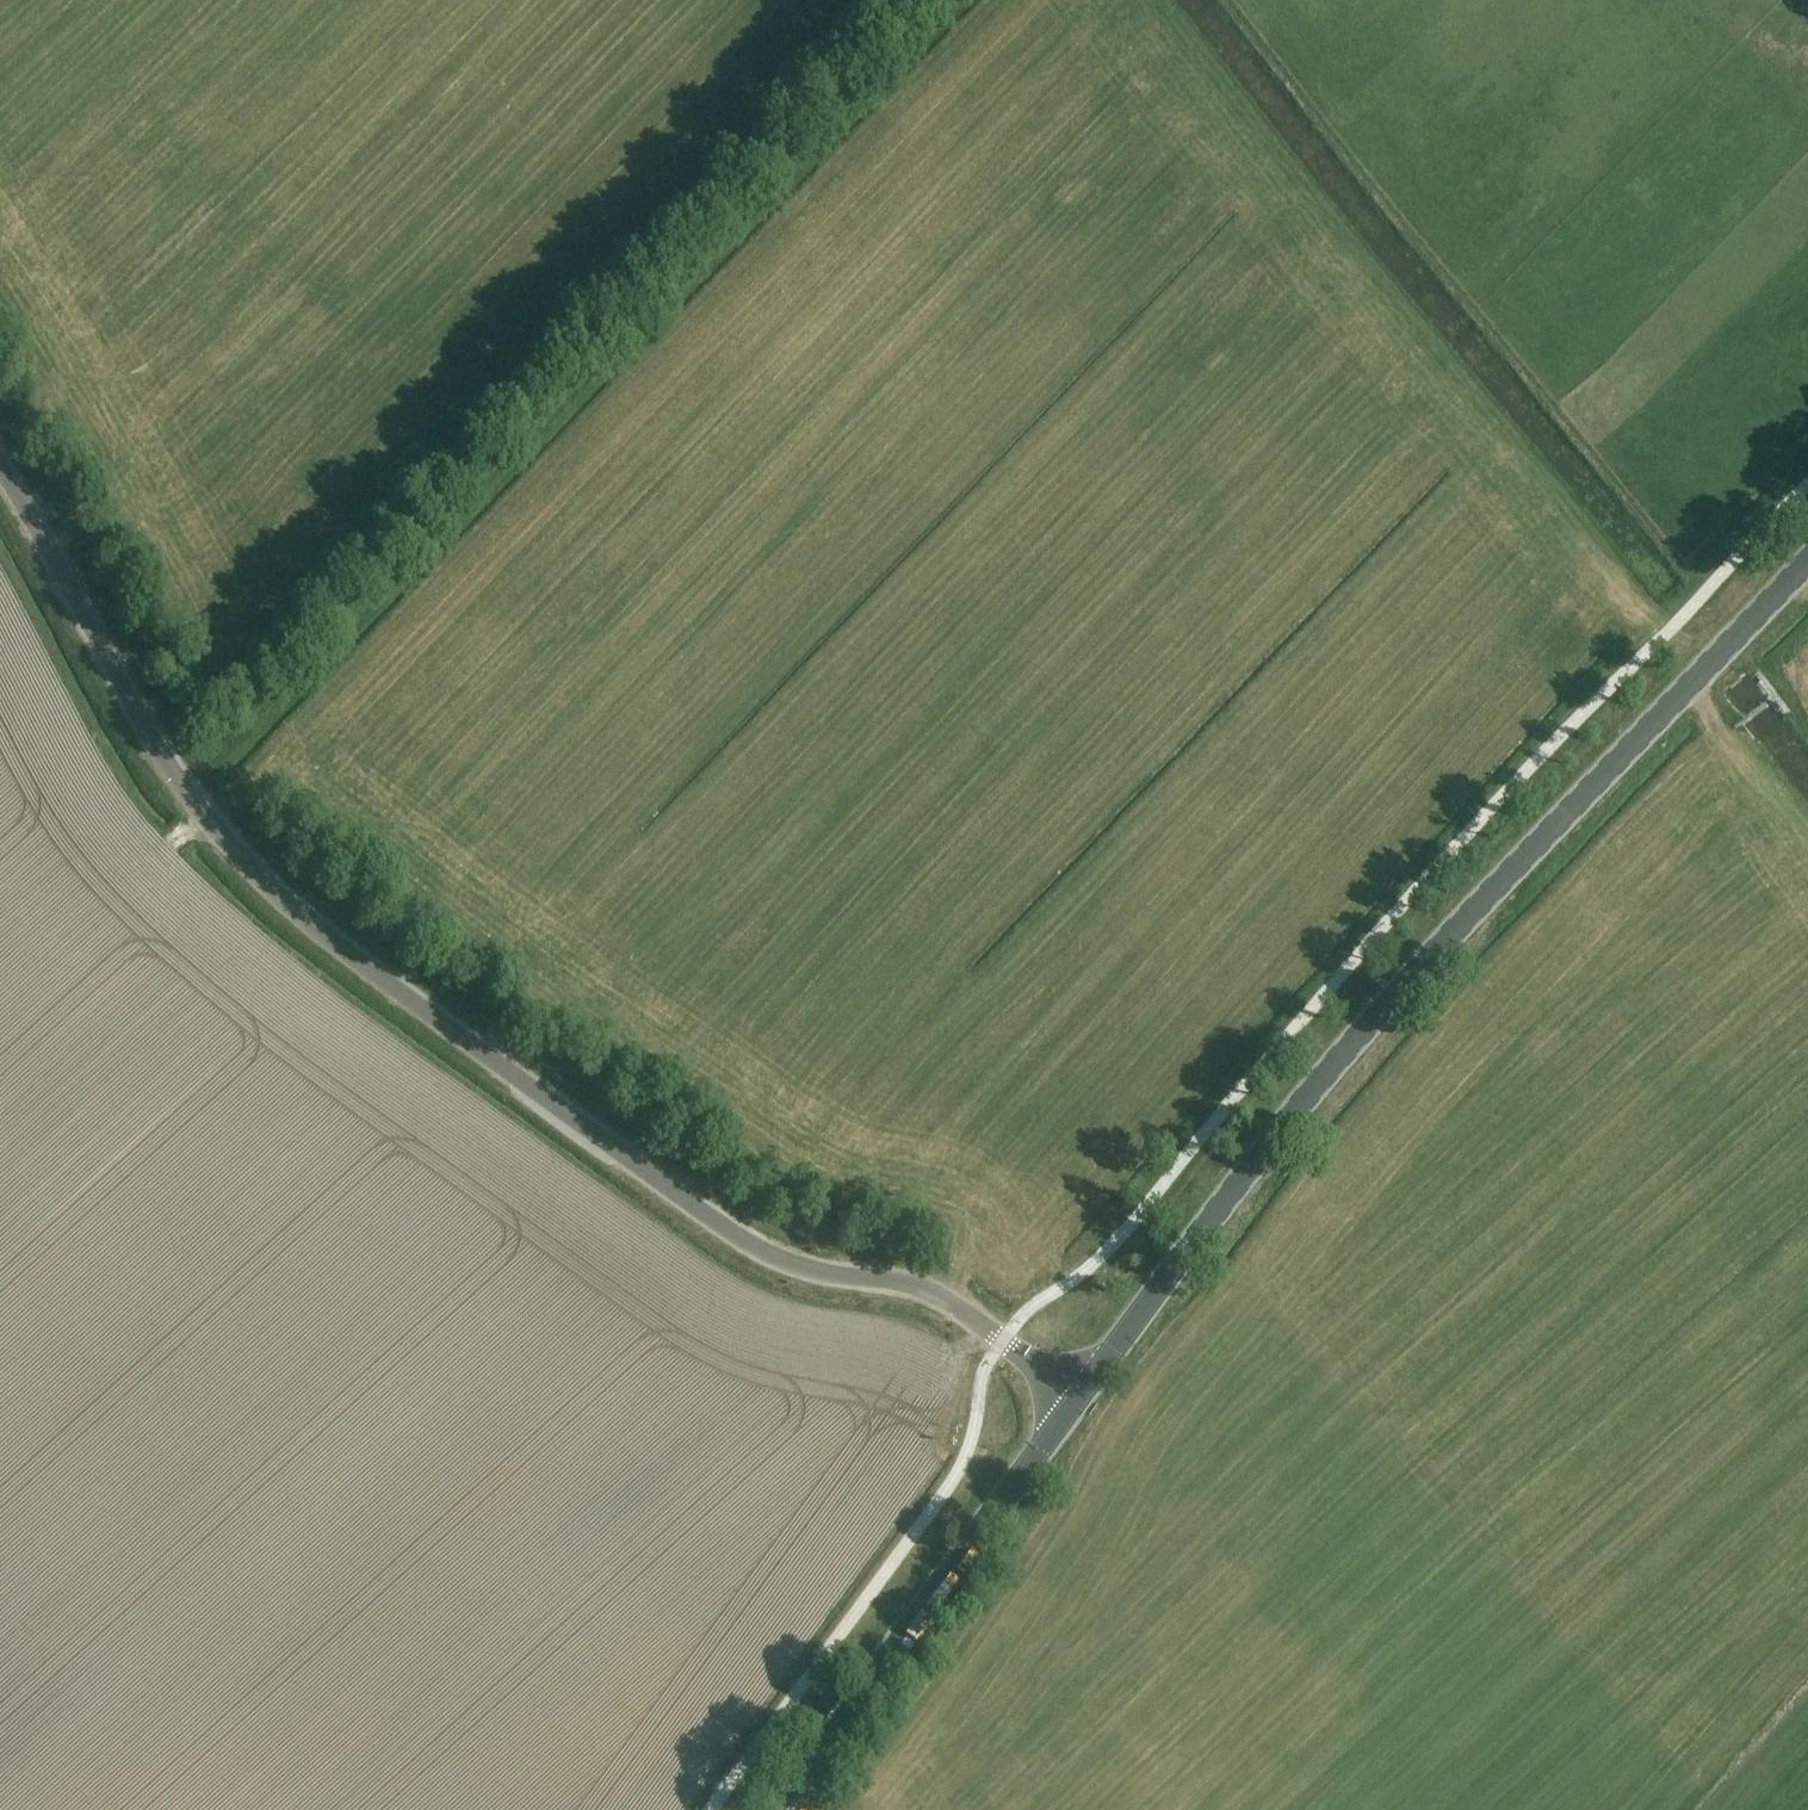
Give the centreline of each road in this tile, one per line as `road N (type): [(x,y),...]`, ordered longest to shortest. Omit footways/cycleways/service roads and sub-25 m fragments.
road 1 (unclassified): [(0,467),(174,774),(273,892),(741,1236),(811,1272),(896,1282),(941,1301),(1003,1341),(1076,1407)]
road 2 (primary): [(1076,1407),(1347,1048),(1807,560)]
road 3 (primary): [(773,1809),(1076,1407)]

